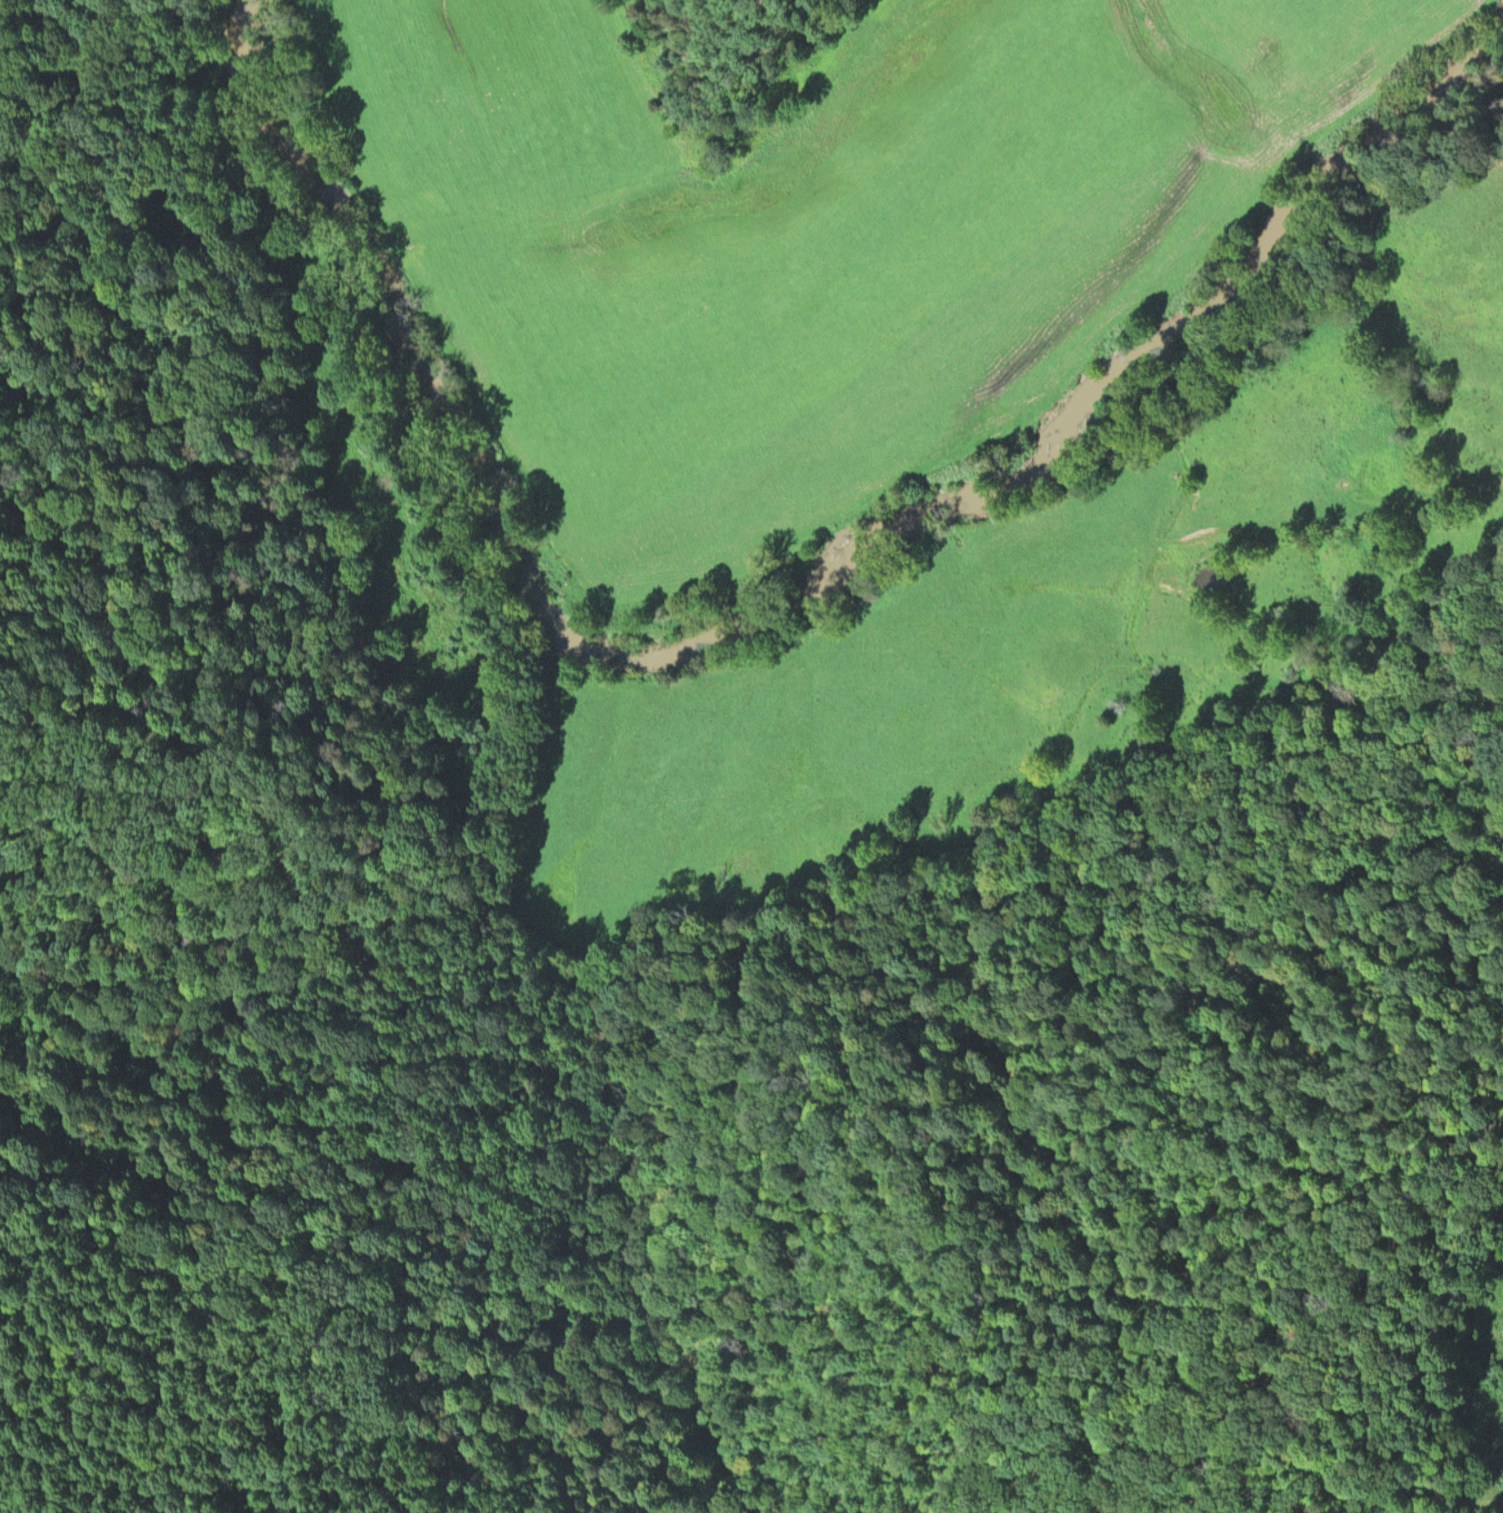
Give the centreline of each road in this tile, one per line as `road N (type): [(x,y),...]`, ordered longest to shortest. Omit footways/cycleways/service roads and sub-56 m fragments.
road 1 (track): [(1502,480),(1348,498),(1169,543)]
road 2 (track): [(1468,1512),(1483,1495),(1491,1430),(1480,1364),(1502,1297)]

